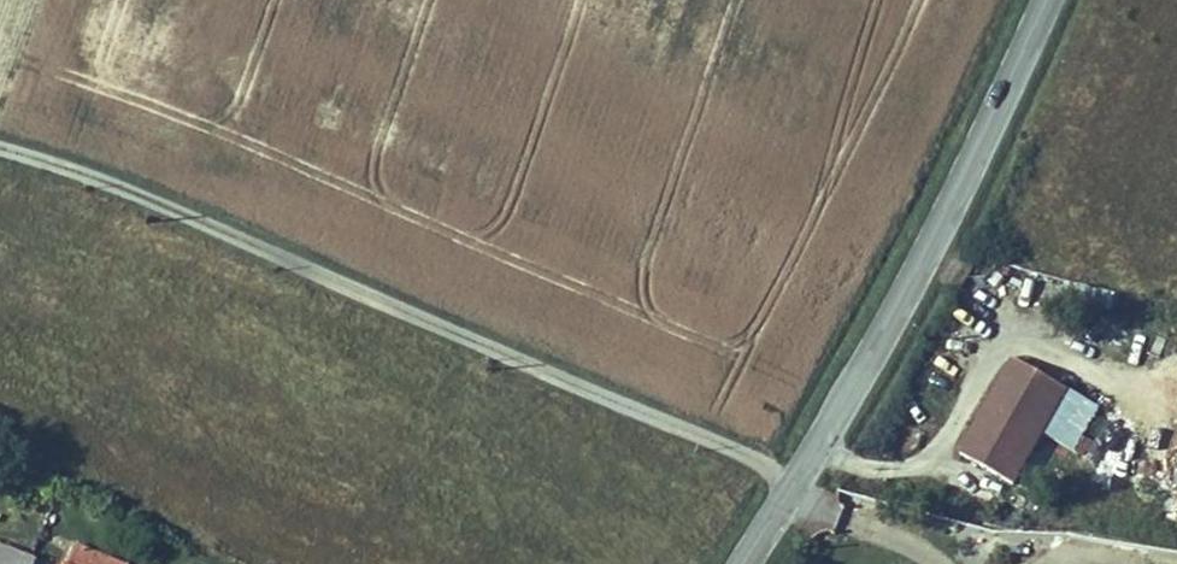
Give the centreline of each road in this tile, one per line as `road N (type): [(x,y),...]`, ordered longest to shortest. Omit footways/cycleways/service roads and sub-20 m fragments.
road 1 (secondary): [(1044,0),(980,145),(801,471),(740,563)]

